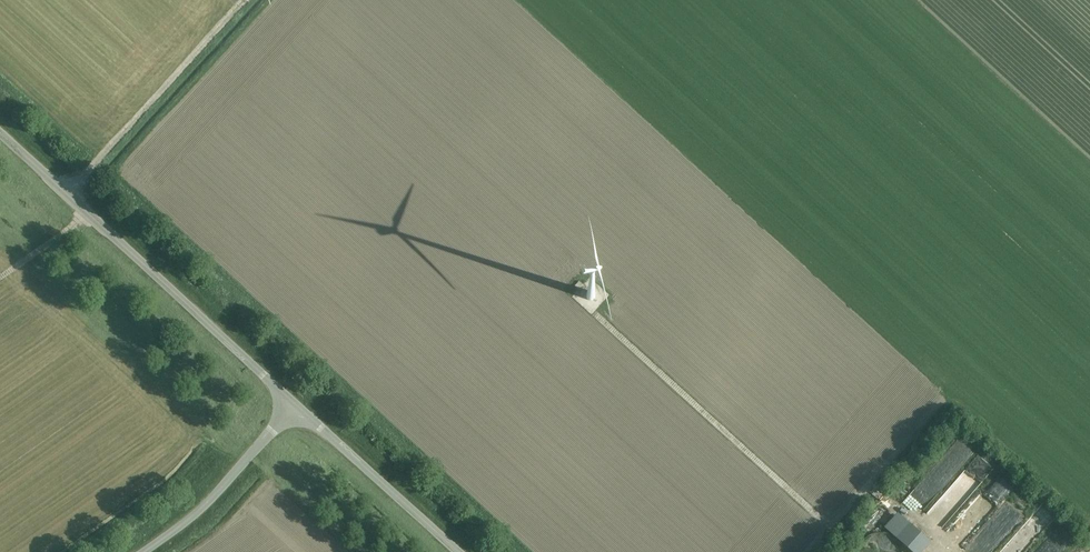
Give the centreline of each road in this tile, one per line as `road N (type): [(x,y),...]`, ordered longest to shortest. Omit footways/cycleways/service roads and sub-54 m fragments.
road 1 (unclassified): [(293,402),(0,136)]
road 2 (unclassified): [(458,551),(293,402)]
road 3 (unclassified): [(144,551),(208,502),(293,402)]

